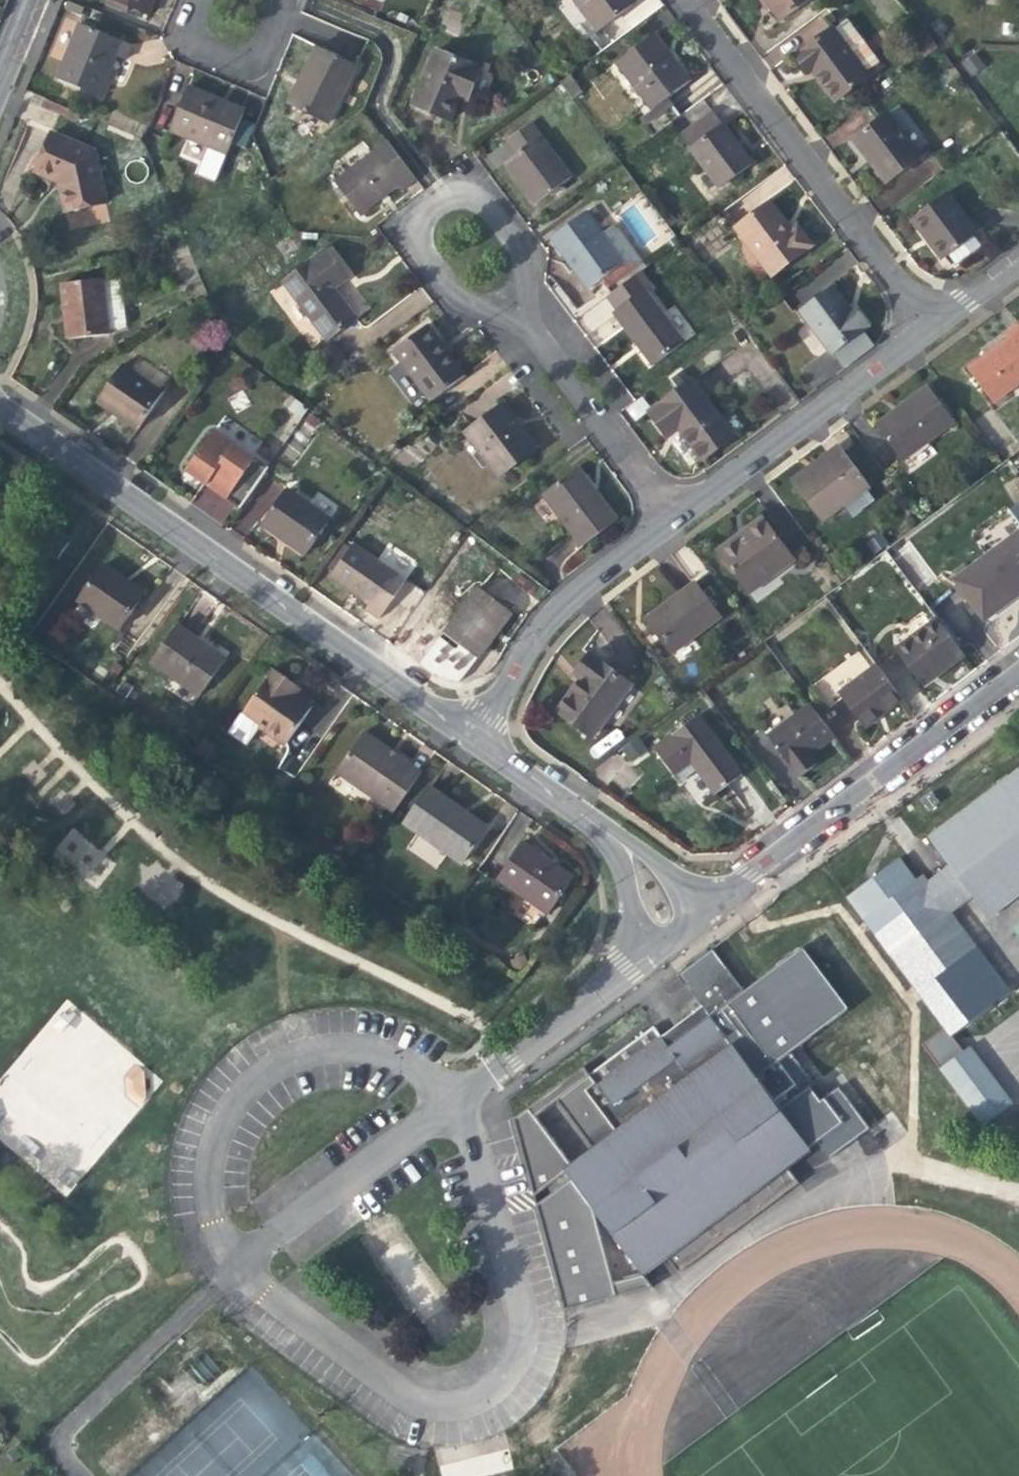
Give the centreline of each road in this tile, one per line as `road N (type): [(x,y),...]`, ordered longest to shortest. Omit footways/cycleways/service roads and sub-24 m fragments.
road 1 (unclassified): [(229,1259),(386,1387),(438,1406),(483,1388),(508,1345),(507,1289),(445,1100)]
road 2 (residential): [(467,736),(0,408)]
road 3 (unclassified): [(445,1100),(383,1053),(317,1043),(259,1065),(223,1104),(206,1152),(199,1208),(229,1259)]
road 4 (residential): [(680,0),(925,327)]
road 5 (residential): [(1018,670),(705,909)]
road 6 (residential): [(665,516),(925,327)]
road 7 (residential): [(511,311),(513,247),(474,200),(445,198),(420,214),(413,239),(454,292),(487,307)]
road 8 (residential): [(467,736),(547,611),(665,516)]
road 9 (residential): [(445,1100),(229,1259)]
road 10 (residential): [(665,516),(511,311)]
road 11 (residential): [(633,962),(445,1100)]
road 12 (residential): [(193,0),(189,37),(237,59),(259,43),(278,0)]
road 13 (residential): [(596,825),(467,736)]
road 14 (residential): [(596,825),(617,868),(633,962)]
road 15 (residential): [(705,909),(596,825)]

